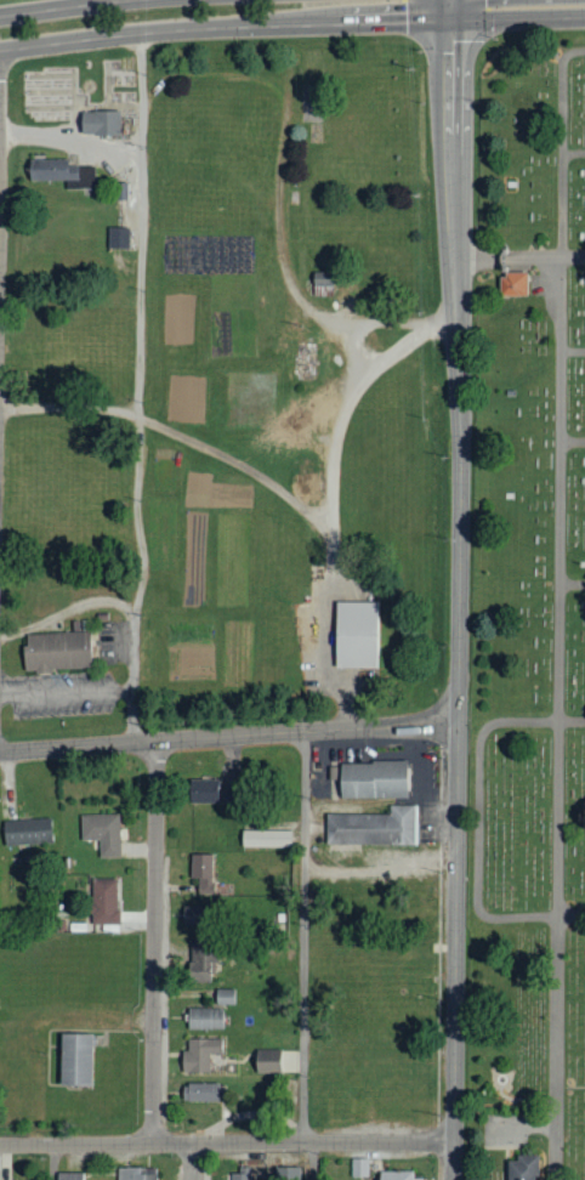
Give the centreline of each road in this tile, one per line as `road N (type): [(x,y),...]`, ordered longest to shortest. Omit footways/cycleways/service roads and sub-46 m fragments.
road 1 (tertiary): [(454,1179),(462,405),(453,4)]
road 2 (residential): [(459,722),(0,753)]
road 3 (secondary): [(0,52),(153,32),(385,18),(453,4)]
road 4 (residential): [(454,1144),(0,1145)]
road 5 (residential): [(152,1142),(158,742)]
road 6 (secondary): [(584,0),(453,4)]
road 7 (secondary): [(129,0),(0,16)]

